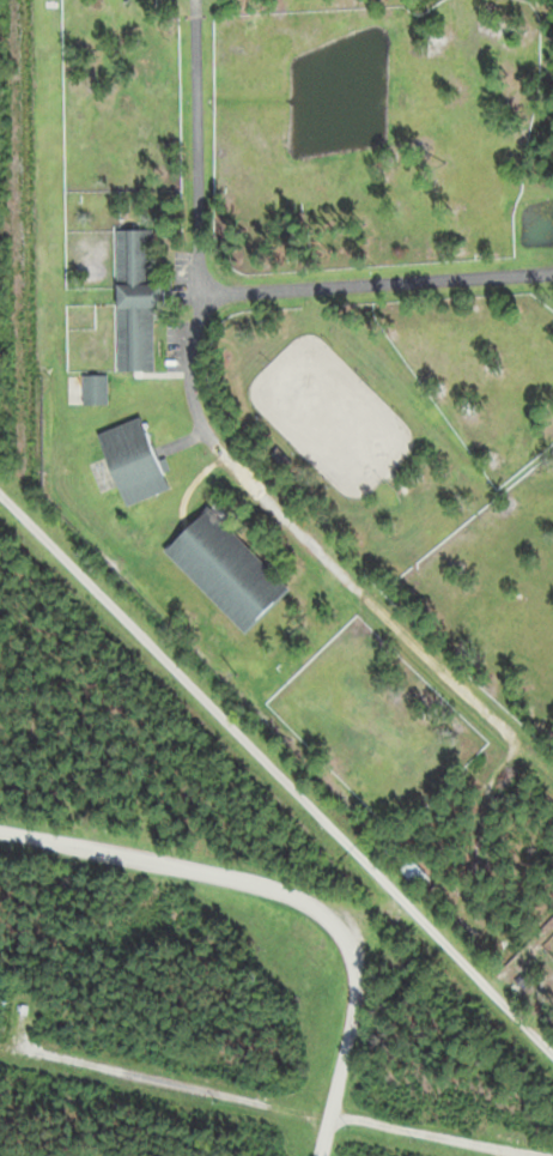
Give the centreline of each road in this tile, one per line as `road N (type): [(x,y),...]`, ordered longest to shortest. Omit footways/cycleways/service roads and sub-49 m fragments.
road 1 (residential): [(552,1055),(0,494)]
road 2 (residential): [(552,272),(200,293)]
road 3 (residential): [(353,926),(367,995),(326,1155)]

